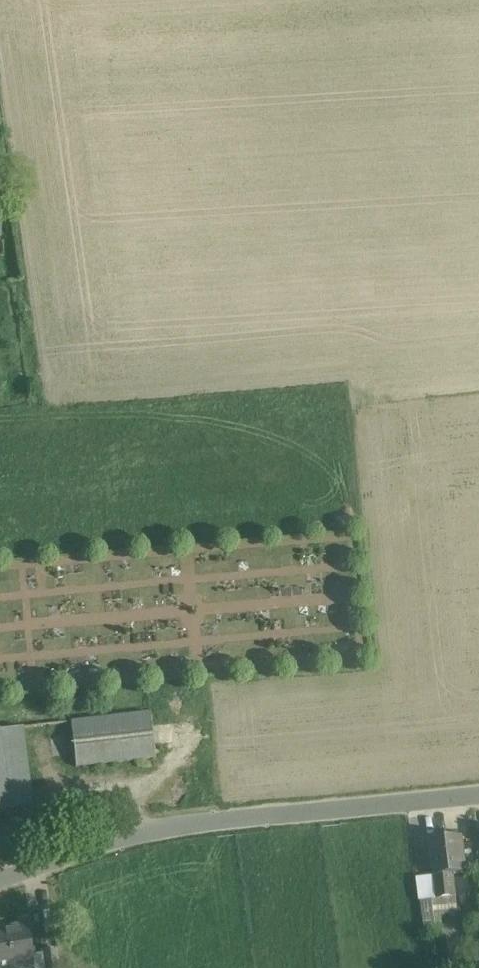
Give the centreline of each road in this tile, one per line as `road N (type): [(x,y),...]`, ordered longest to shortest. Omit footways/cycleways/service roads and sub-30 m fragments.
road 1 (unclassified): [(478,795),(158,830),(0,881)]

